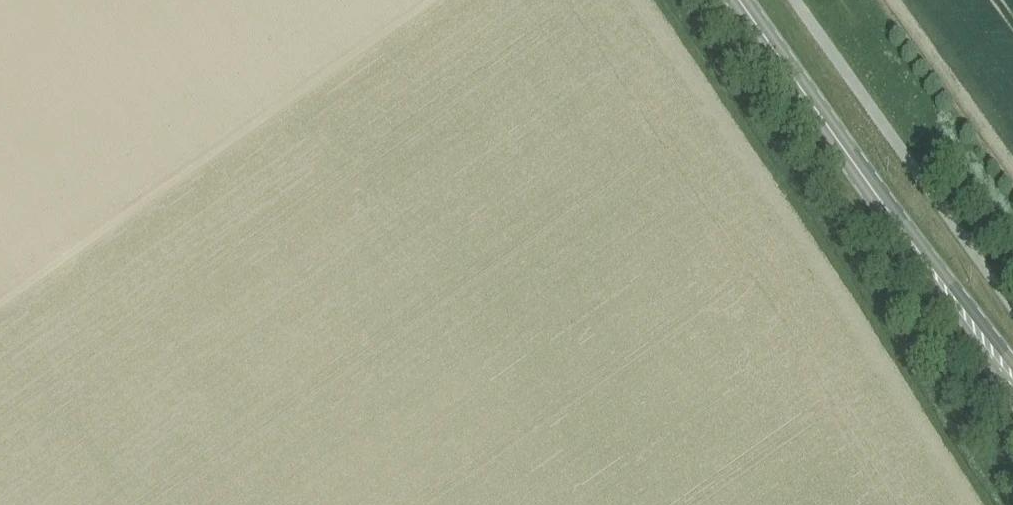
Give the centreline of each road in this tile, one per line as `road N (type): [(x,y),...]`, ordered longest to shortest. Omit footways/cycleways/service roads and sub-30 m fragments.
road 1 (primary): [(1012,379),(739,0)]

